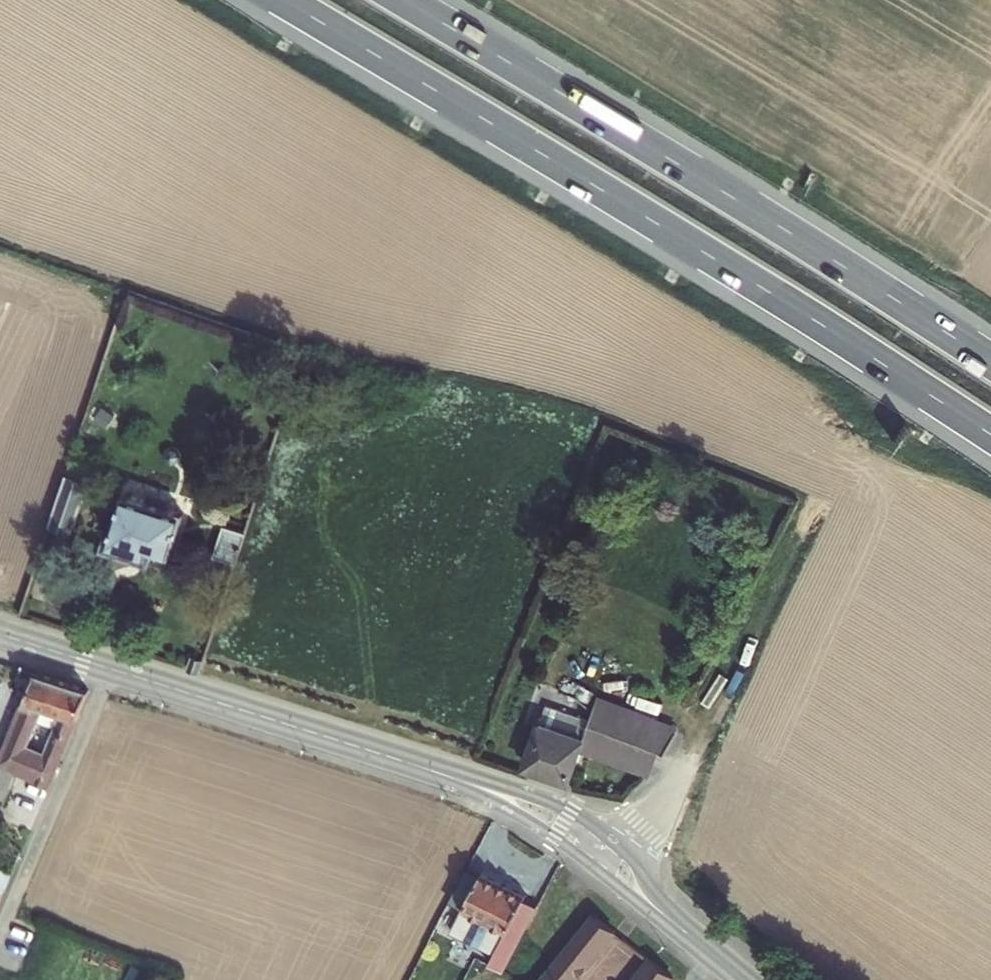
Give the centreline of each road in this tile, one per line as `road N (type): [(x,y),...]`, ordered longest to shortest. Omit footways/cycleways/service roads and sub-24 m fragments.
road 1 (motorway): [(282,0),(990,437)]
road 2 (tertiary): [(113,670),(521,806),(587,850),(742,979)]
road 3 (motorway): [(990,363),(401,0)]
road 4 (residential): [(0,940),(113,670)]

